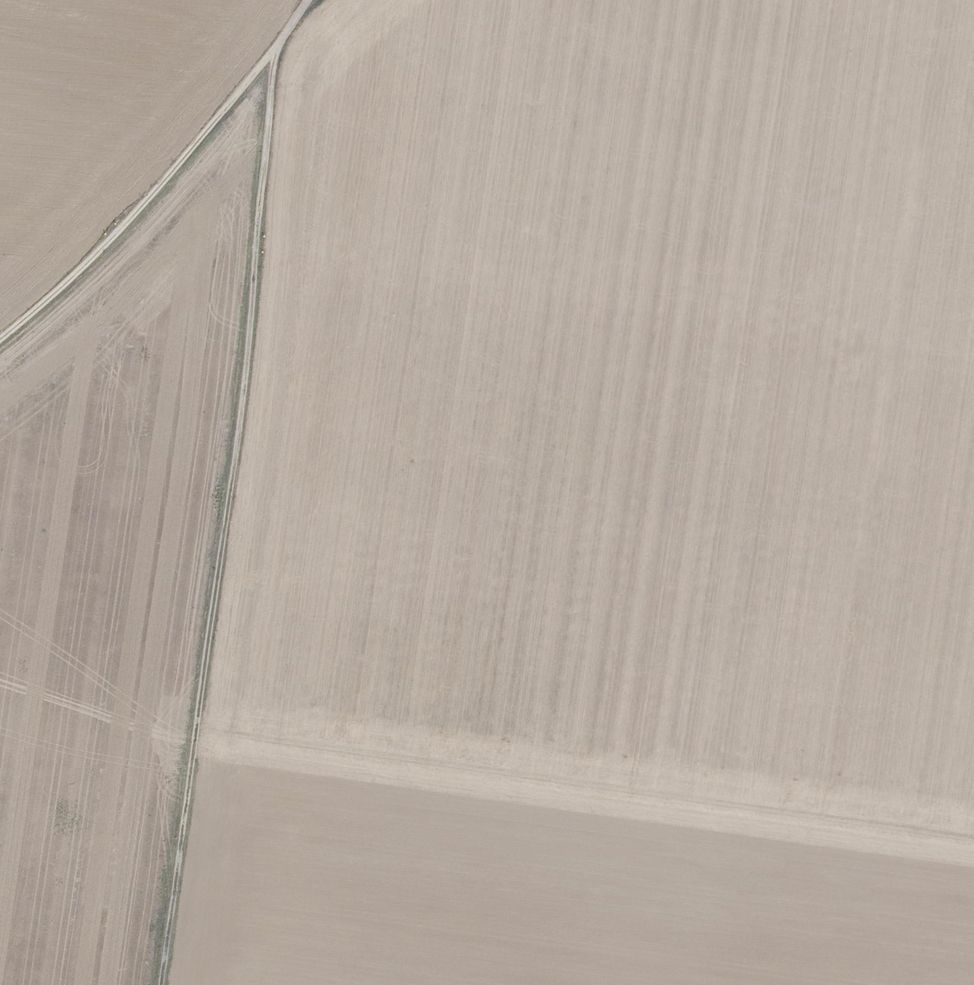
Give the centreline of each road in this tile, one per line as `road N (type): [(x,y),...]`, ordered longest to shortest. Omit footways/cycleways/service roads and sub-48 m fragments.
road 1 (track): [(164,984),(249,361),(279,48)]
road 2 (track): [(0,342),(123,229),(279,48),(310,0)]

